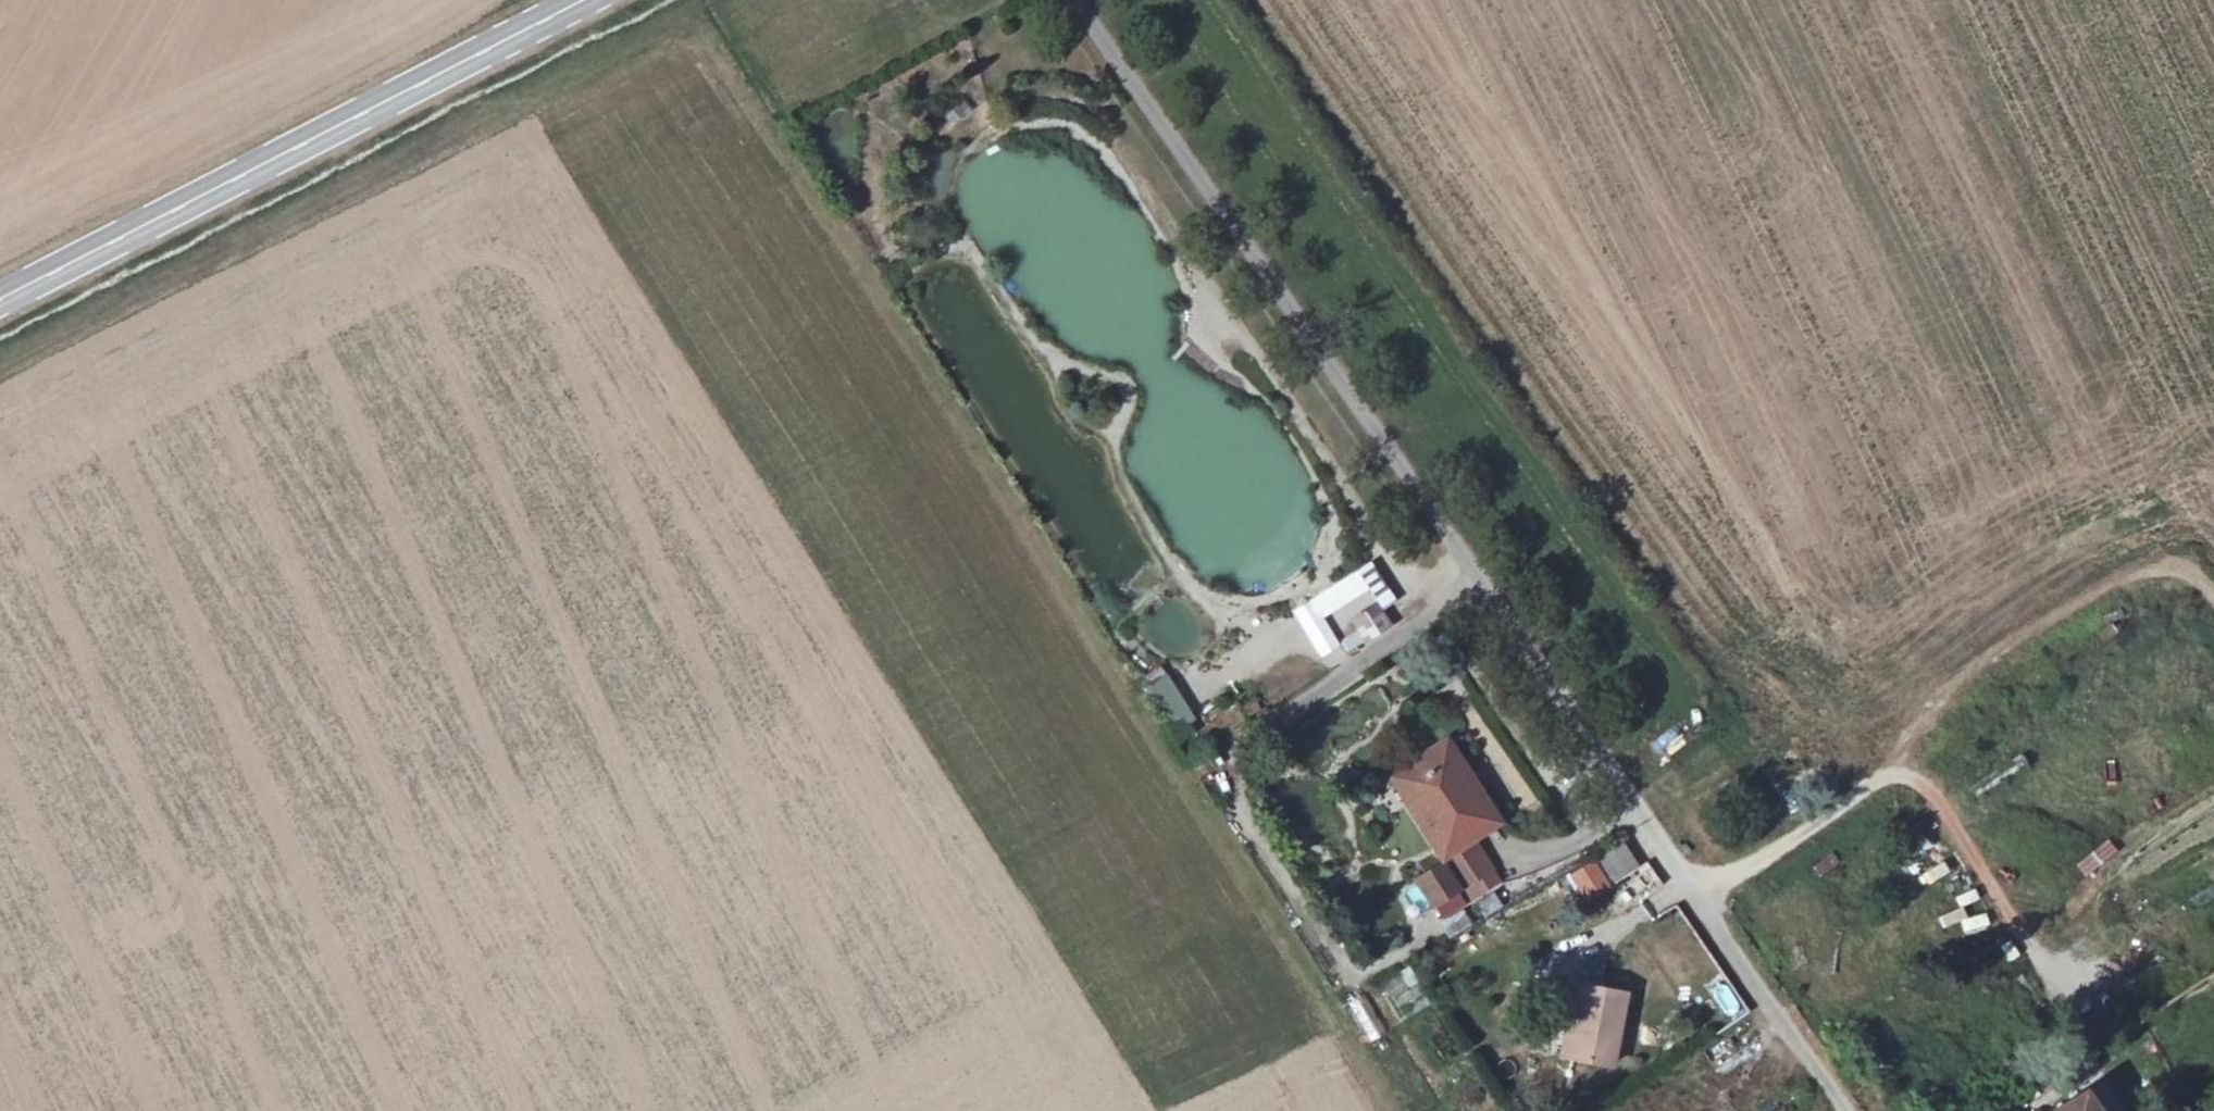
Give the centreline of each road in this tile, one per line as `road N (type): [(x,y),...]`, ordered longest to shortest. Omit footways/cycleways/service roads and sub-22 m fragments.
road 1 (secondary): [(569,0),(0,297)]

